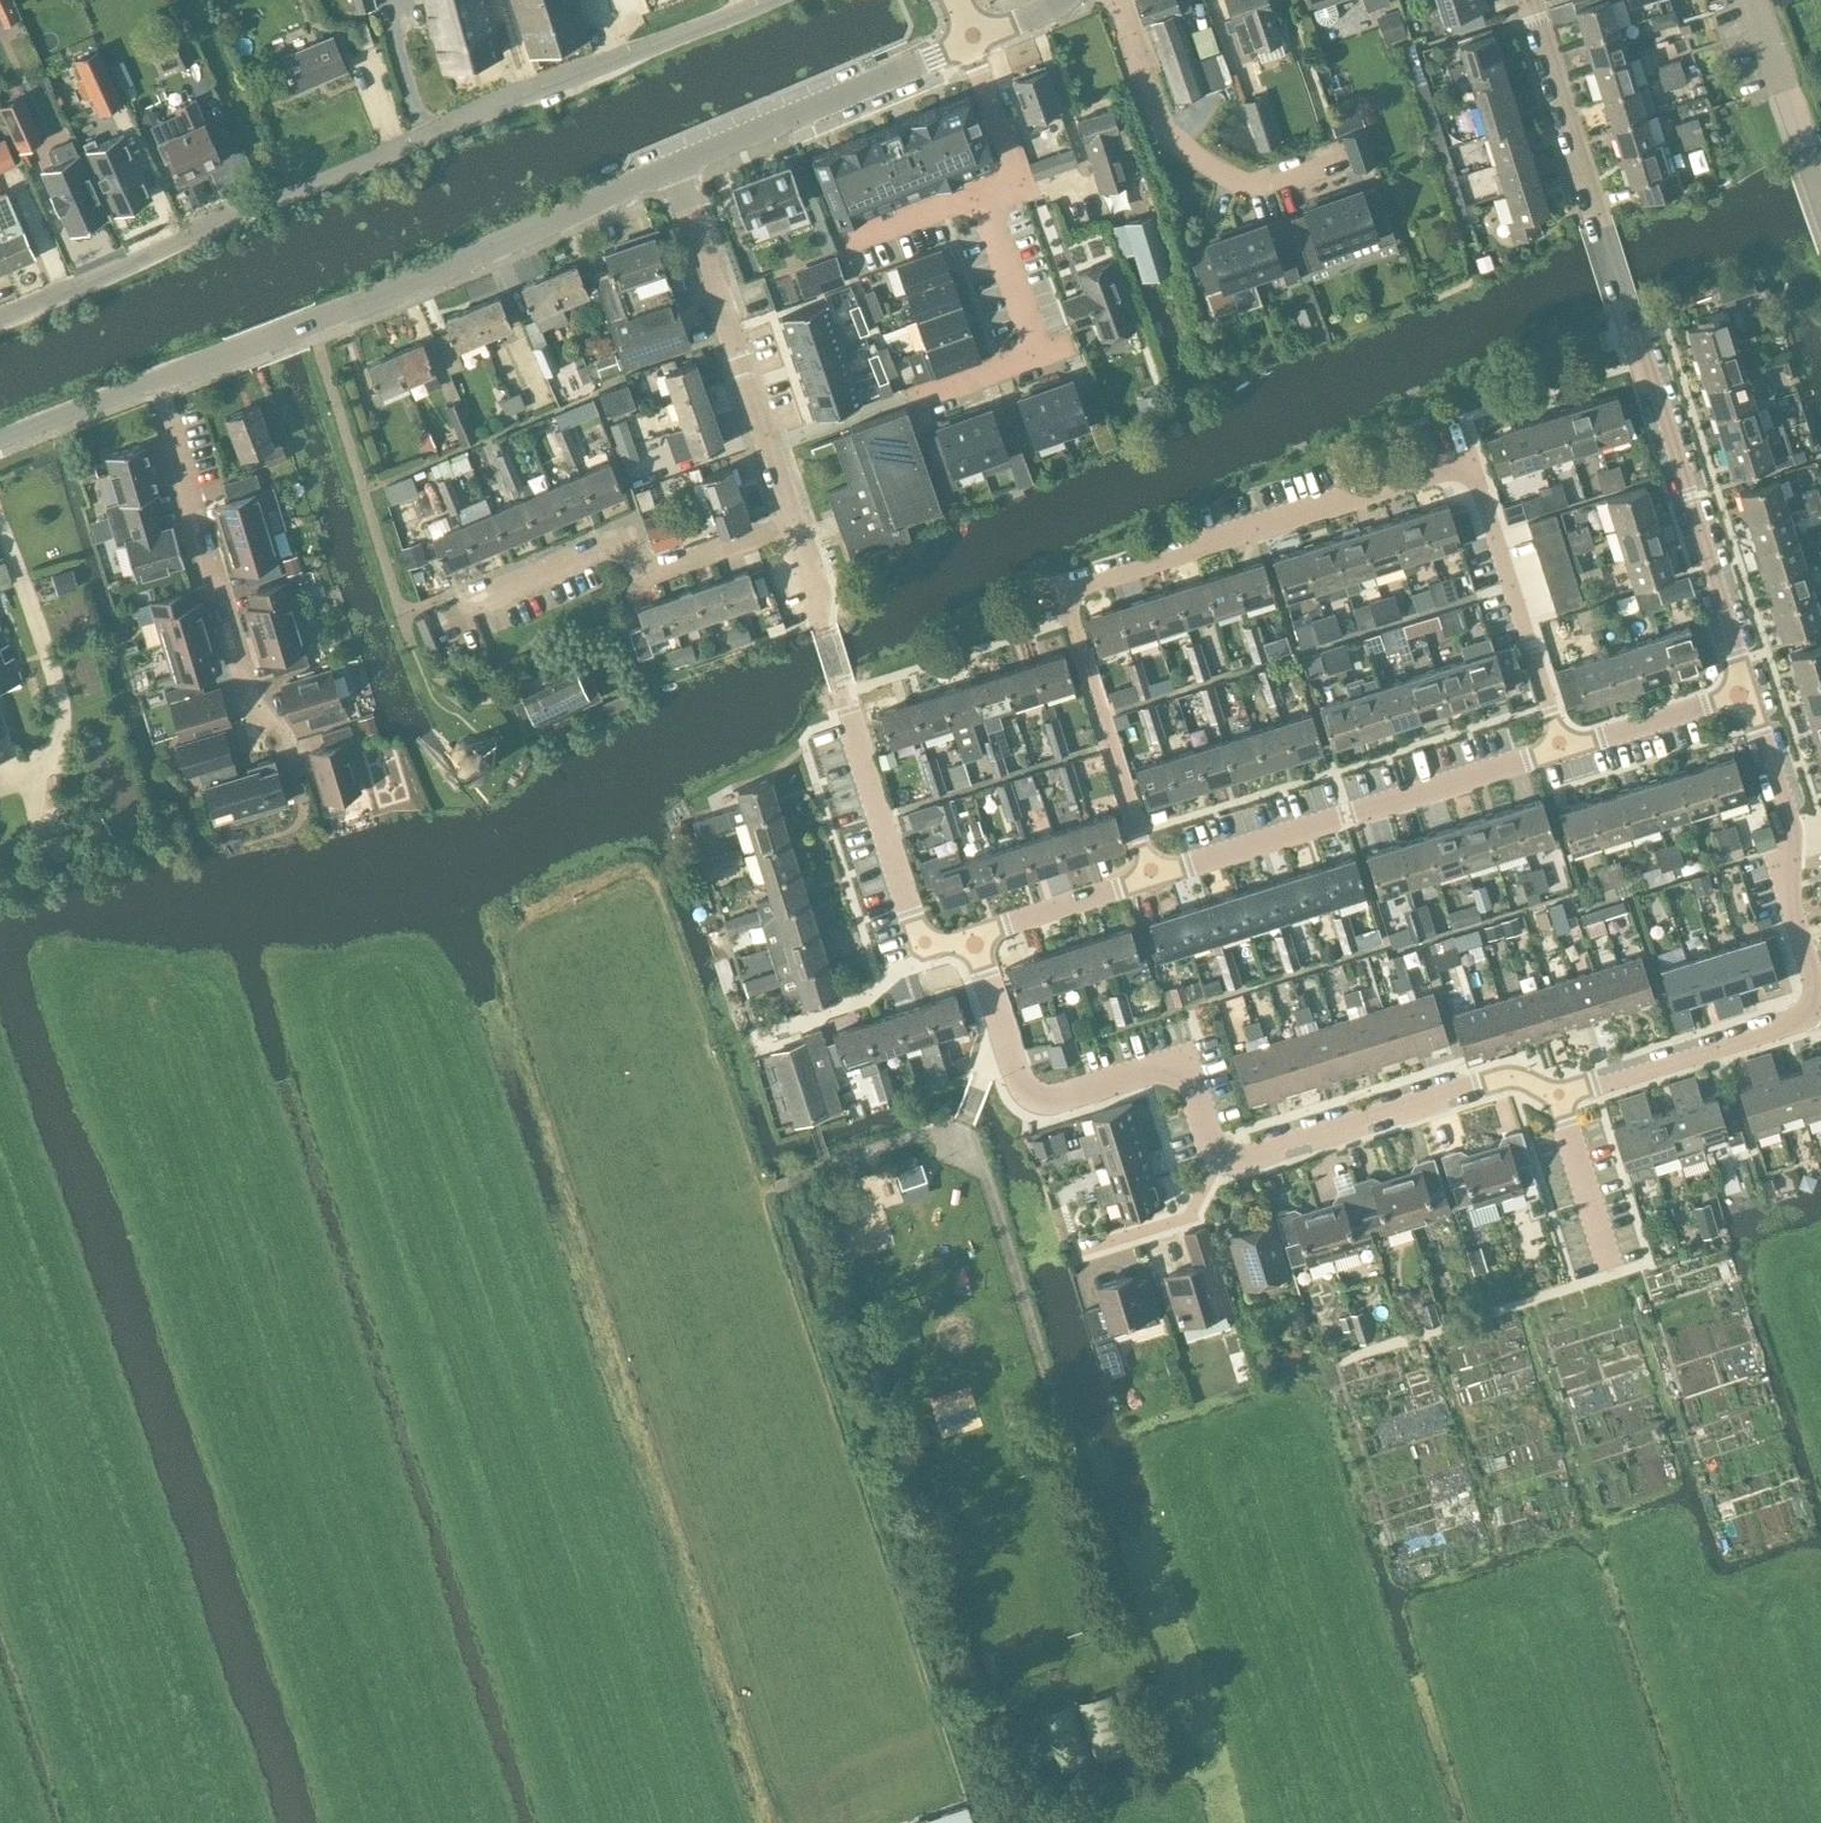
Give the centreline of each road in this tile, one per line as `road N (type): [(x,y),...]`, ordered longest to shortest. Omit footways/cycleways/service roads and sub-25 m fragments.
road 1 (residential): [(1563,746),(1469,464),(1077,583),(1069,618),(1151,876)]
road 2 (unclassified): [(0,314),(760,0)]
road 3 (residential): [(1746,687),(1528,0)]
road 4 (residential): [(1808,1010),(1781,1028),(1559,1095),(1512,1074),(1221,1160)]
road 5 (tertiary): [(158,383),(674,164)]
road 6 (residential): [(973,932),(919,941),(795,523)]
road 7 (residential): [(1221,1160),(1185,1061),(1059,1100),(1027,1091),(973,932)]
road 8 (residential): [(1563,746),(1151,876)]
road 9 (residential): [(795,523),(674,164)]
road 10 (residential): [(268,744),(158,383)]
road 11 (residential): [(464,606),(625,539),(650,576),(795,523)]
road 12 (residential): [(1344,156),(1258,185),(1163,125),(1116,0)]
road 13 (residential): [(1808,1010),(1813,989),(1788,901),(1789,819),(1746,687)]
road 14 (tertiary): [(674,164),(975,42)]
road 15 (residential): [(1753,0),(1820,205)]
road 16 (residential): [(1746,687),(1563,746)]
road 17 (residential): [(1151,876),(973,932)]
road 18 (residential): [(980,190),(1012,177),(1015,162),(975,42)]
road 19 (residential): [(1084,1255),(1177,1216),(1221,1160)]
road 20 (tertiary): [(0,445),(158,383)]
road 21 (residential): [(980,190),(1037,349)]
road 22 (residential): [(842,243),(980,190)]
road 23 (residential): [(912,395),(1037,349)]

